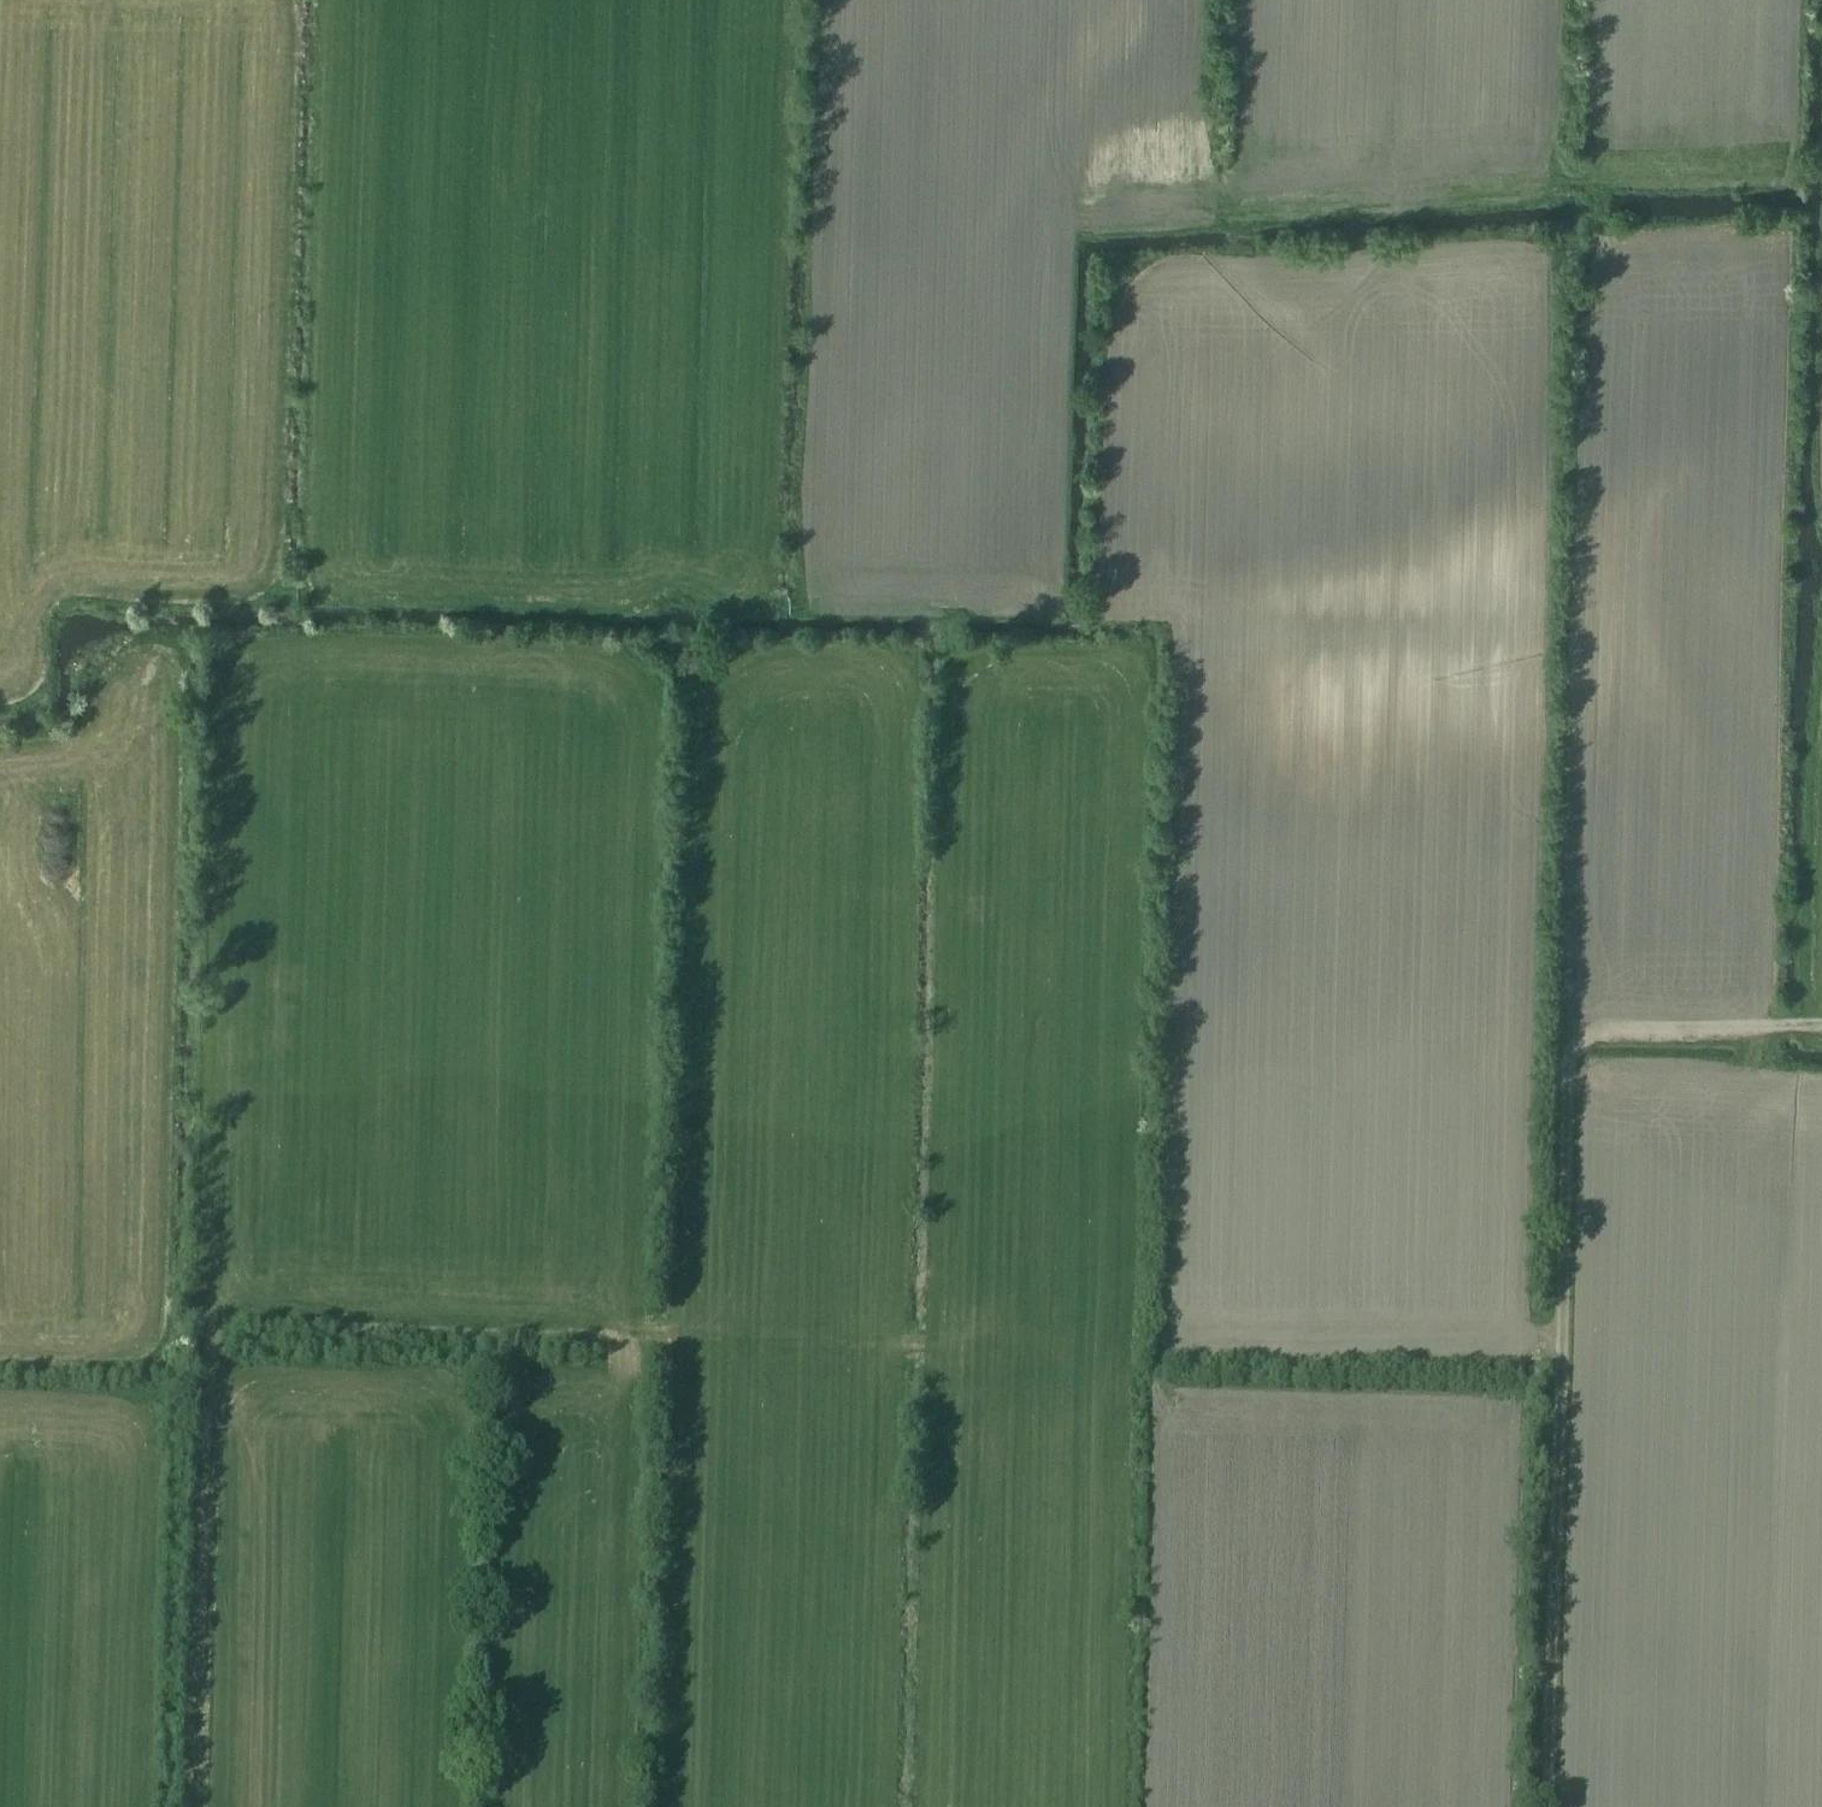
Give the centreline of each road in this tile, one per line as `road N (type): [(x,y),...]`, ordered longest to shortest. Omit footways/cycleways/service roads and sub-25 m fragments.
road 1 (track): [(1549,1806),(1572,1065),(1583,1026),(1741,1029),(1821,1017)]
road 2 (track): [(193,1806),(211,1318)]
road 3 (track): [(1564,1350),(1262,1344)]

